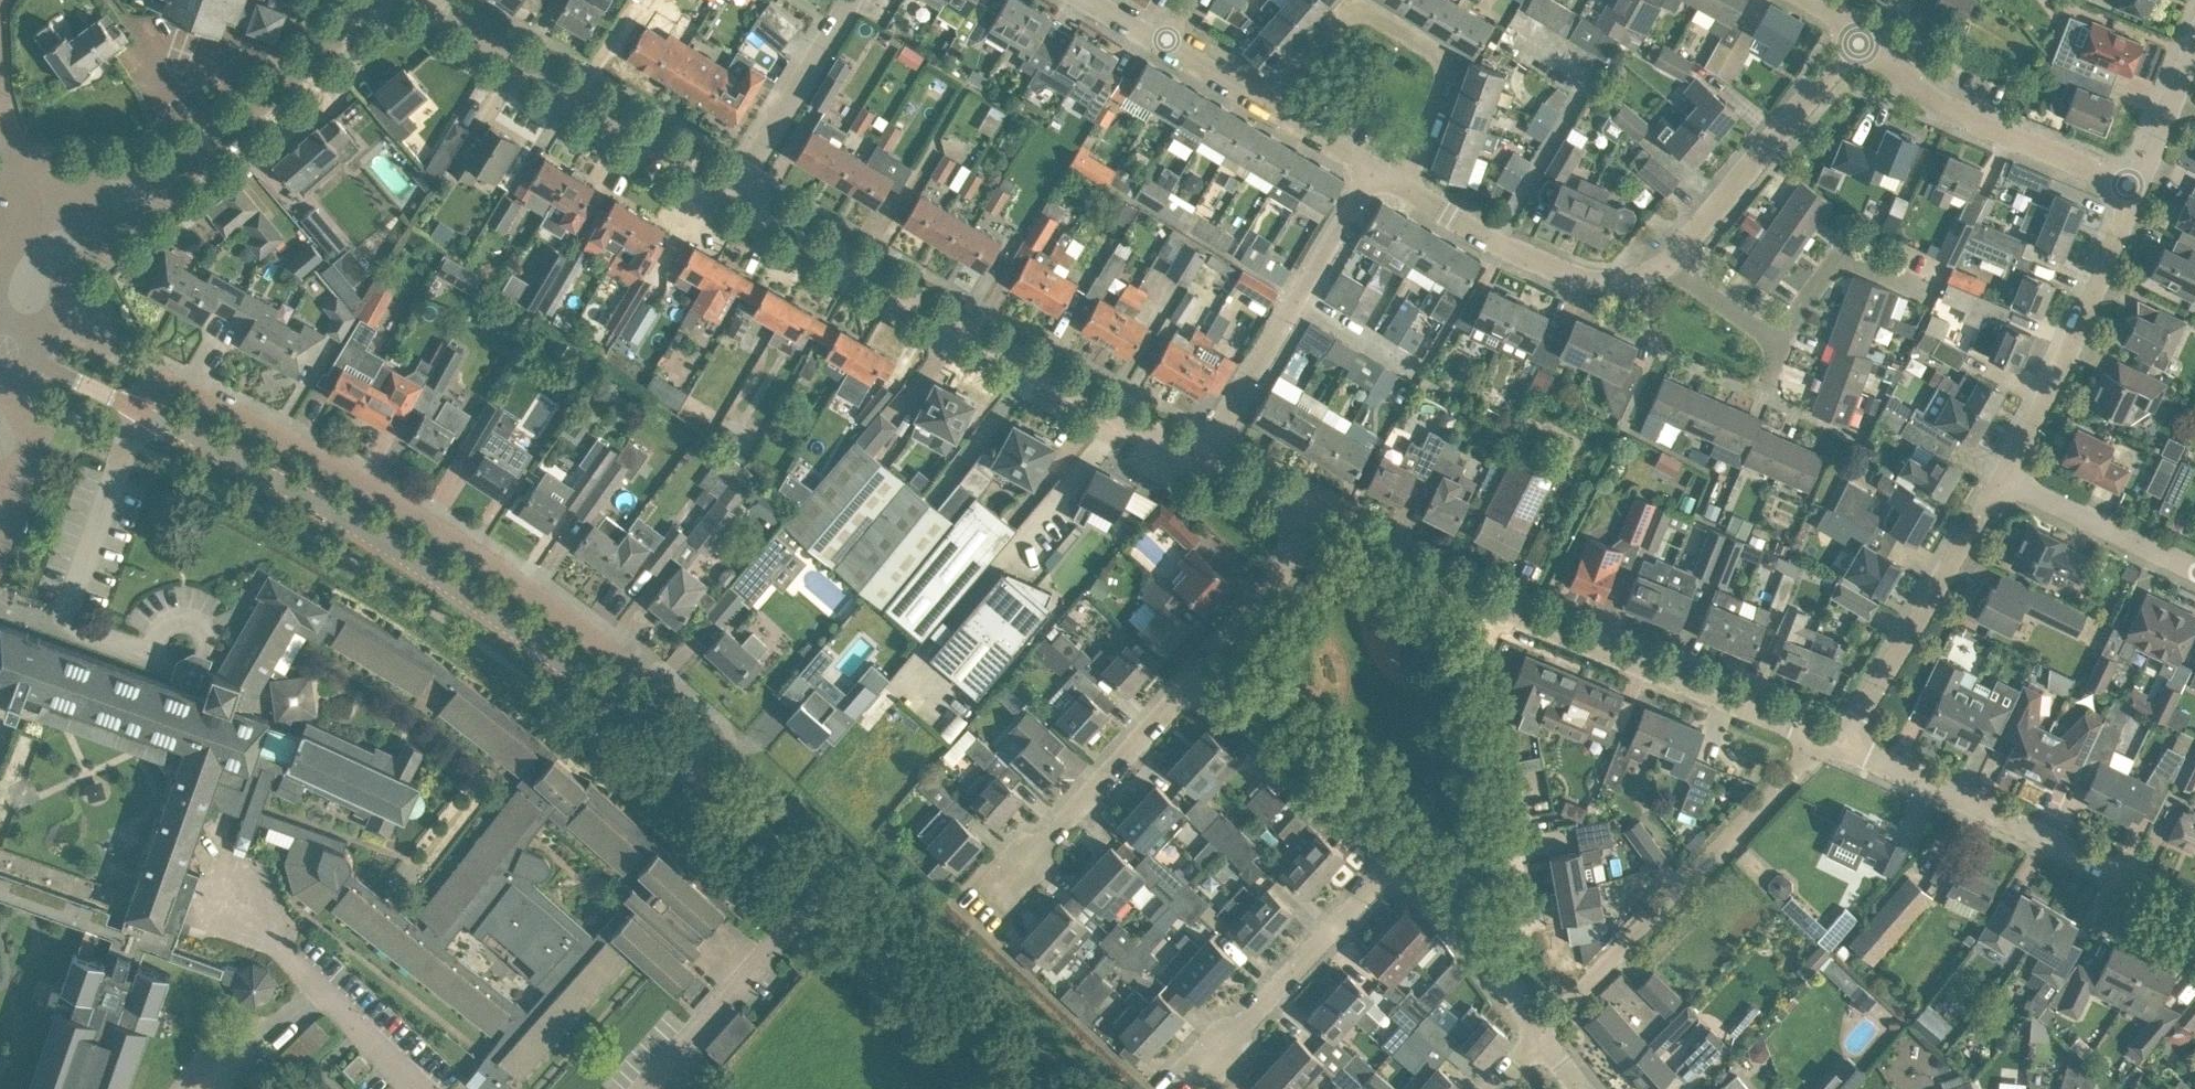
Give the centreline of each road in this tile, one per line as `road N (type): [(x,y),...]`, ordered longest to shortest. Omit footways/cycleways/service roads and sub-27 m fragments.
road 1 (residential): [(693,772),(711,746),(705,730),(505,573),(182,389),(160,381),(141,410)]
road 2 (unclassified): [(693,772),(451,585),(141,410)]
road 3 (residential): [(1201,459),(737,191)]
road 4 (unclassified): [(1037,1088),(693,772)]
road 5 (residential): [(1538,1033),(1788,775),(1831,740)]
road 6 (residential): [(2194,906),(1831,740)]
road 7 (residential): [(1488,965),(1523,923),(1478,650),(1493,603)]
road 8 (residential): [(737,191),(424,0)]
road 9 (residential): [(1394,183),(1447,79),(1439,54),(1354,11),(1268,106)]
road 10 (residential): [(1831,740),(1493,603)]
road 11 (residential): [(979,920),(1211,666)]
road 12 (residential): [(1201,459),(1373,171)]
road 13 (residential): [(1181,1088),(1399,851)]
road 14 (residential): [(2002,478),(2057,376),(2138,187)]
road 15 (residential): [(2138,187),(1943,109),(1867,35)]
road 16 (residential): [(1831,740),(1861,713),(2002,478)]
road 17 (residential): [(1671,263),(1636,278),(1572,275),(1394,183)]
road 18 (residential): [(1867,35),(1671,263)]
road 19 (residential): [(91,201),(177,169),(333,37)]
road 20 (residential): [(1399,851),(1211,666)]
road 21 (residential): [(737,191),(848,0)]
road 22 (residential): [(2002,478),(2194,568)]
road 23 (residential): [(1782,347),(1841,255),(1925,293)]
road 24 (residential): [(1493,603),(1311,518)]
road 25 (residential): [(1211,666),(1274,586),(1311,518)]
road 26 (residential): [(2138,187),(2194,43)]
road 27 (residential): [(0,325),(91,201)]
road 28 (residential): [(1488,965),(1399,851)]
road 29 (residential): [(1782,347),(1671,263)]
road 30 (residential): [(1311,518),(1201,459)]
road 31 (residential): [(1373,171),(1268,106)]
road 32 (residential): [(1268,106),(1166,42)]

